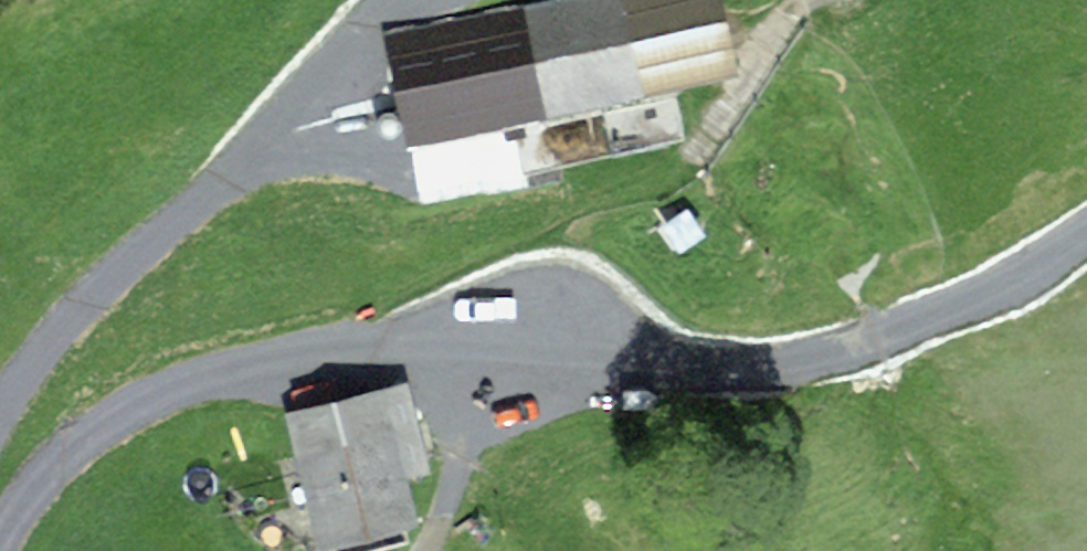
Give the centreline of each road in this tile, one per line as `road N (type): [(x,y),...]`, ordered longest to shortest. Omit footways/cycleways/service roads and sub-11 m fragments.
road 1 (residential): [(0,542),(43,479),(86,439),(173,387),(222,371),(390,347),(763,367),(828,359),(980,298),(1086,235)]
road 2 (track): [(808,0),(680,176),(525,238),(492,281),(465,334),(450,501),(426,550)]

